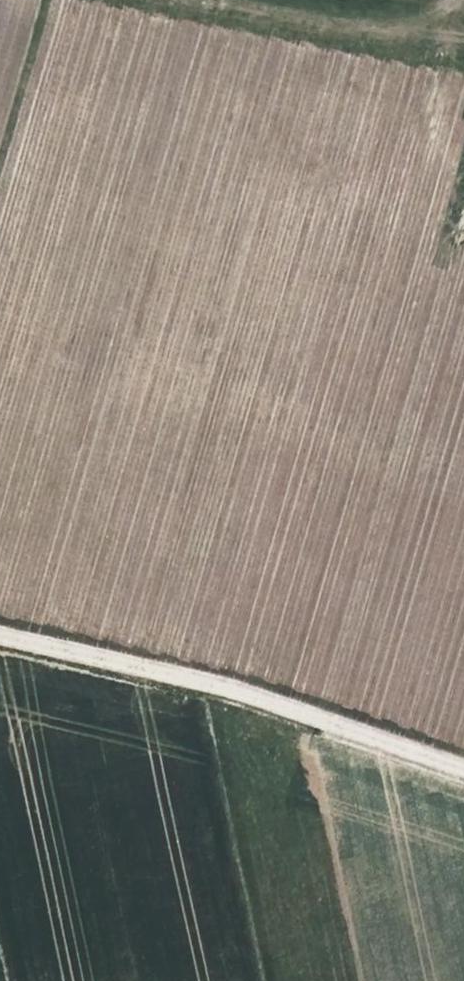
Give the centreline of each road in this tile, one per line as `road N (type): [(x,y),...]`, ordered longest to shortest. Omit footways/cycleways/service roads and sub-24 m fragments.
road 1 (track): [(463,770),(226,692),(0,641)]
road 2 (track): [(181,0),(401,40),(442,0)]

